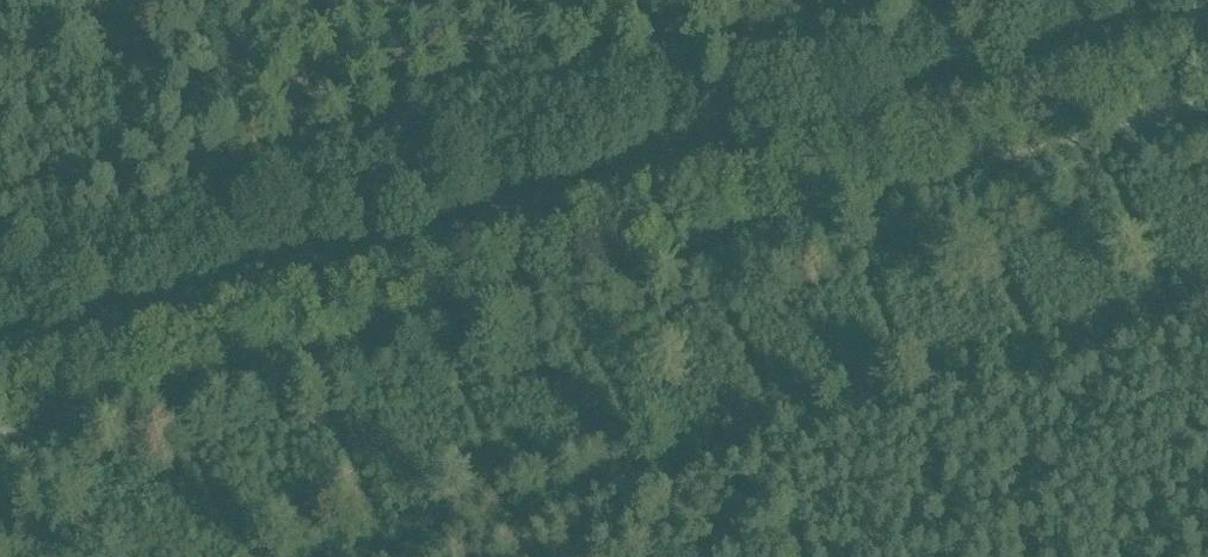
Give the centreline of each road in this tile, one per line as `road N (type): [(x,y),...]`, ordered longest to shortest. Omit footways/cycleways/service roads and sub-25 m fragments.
road 1 (tertiary): [(1207,32),(0,361)]

